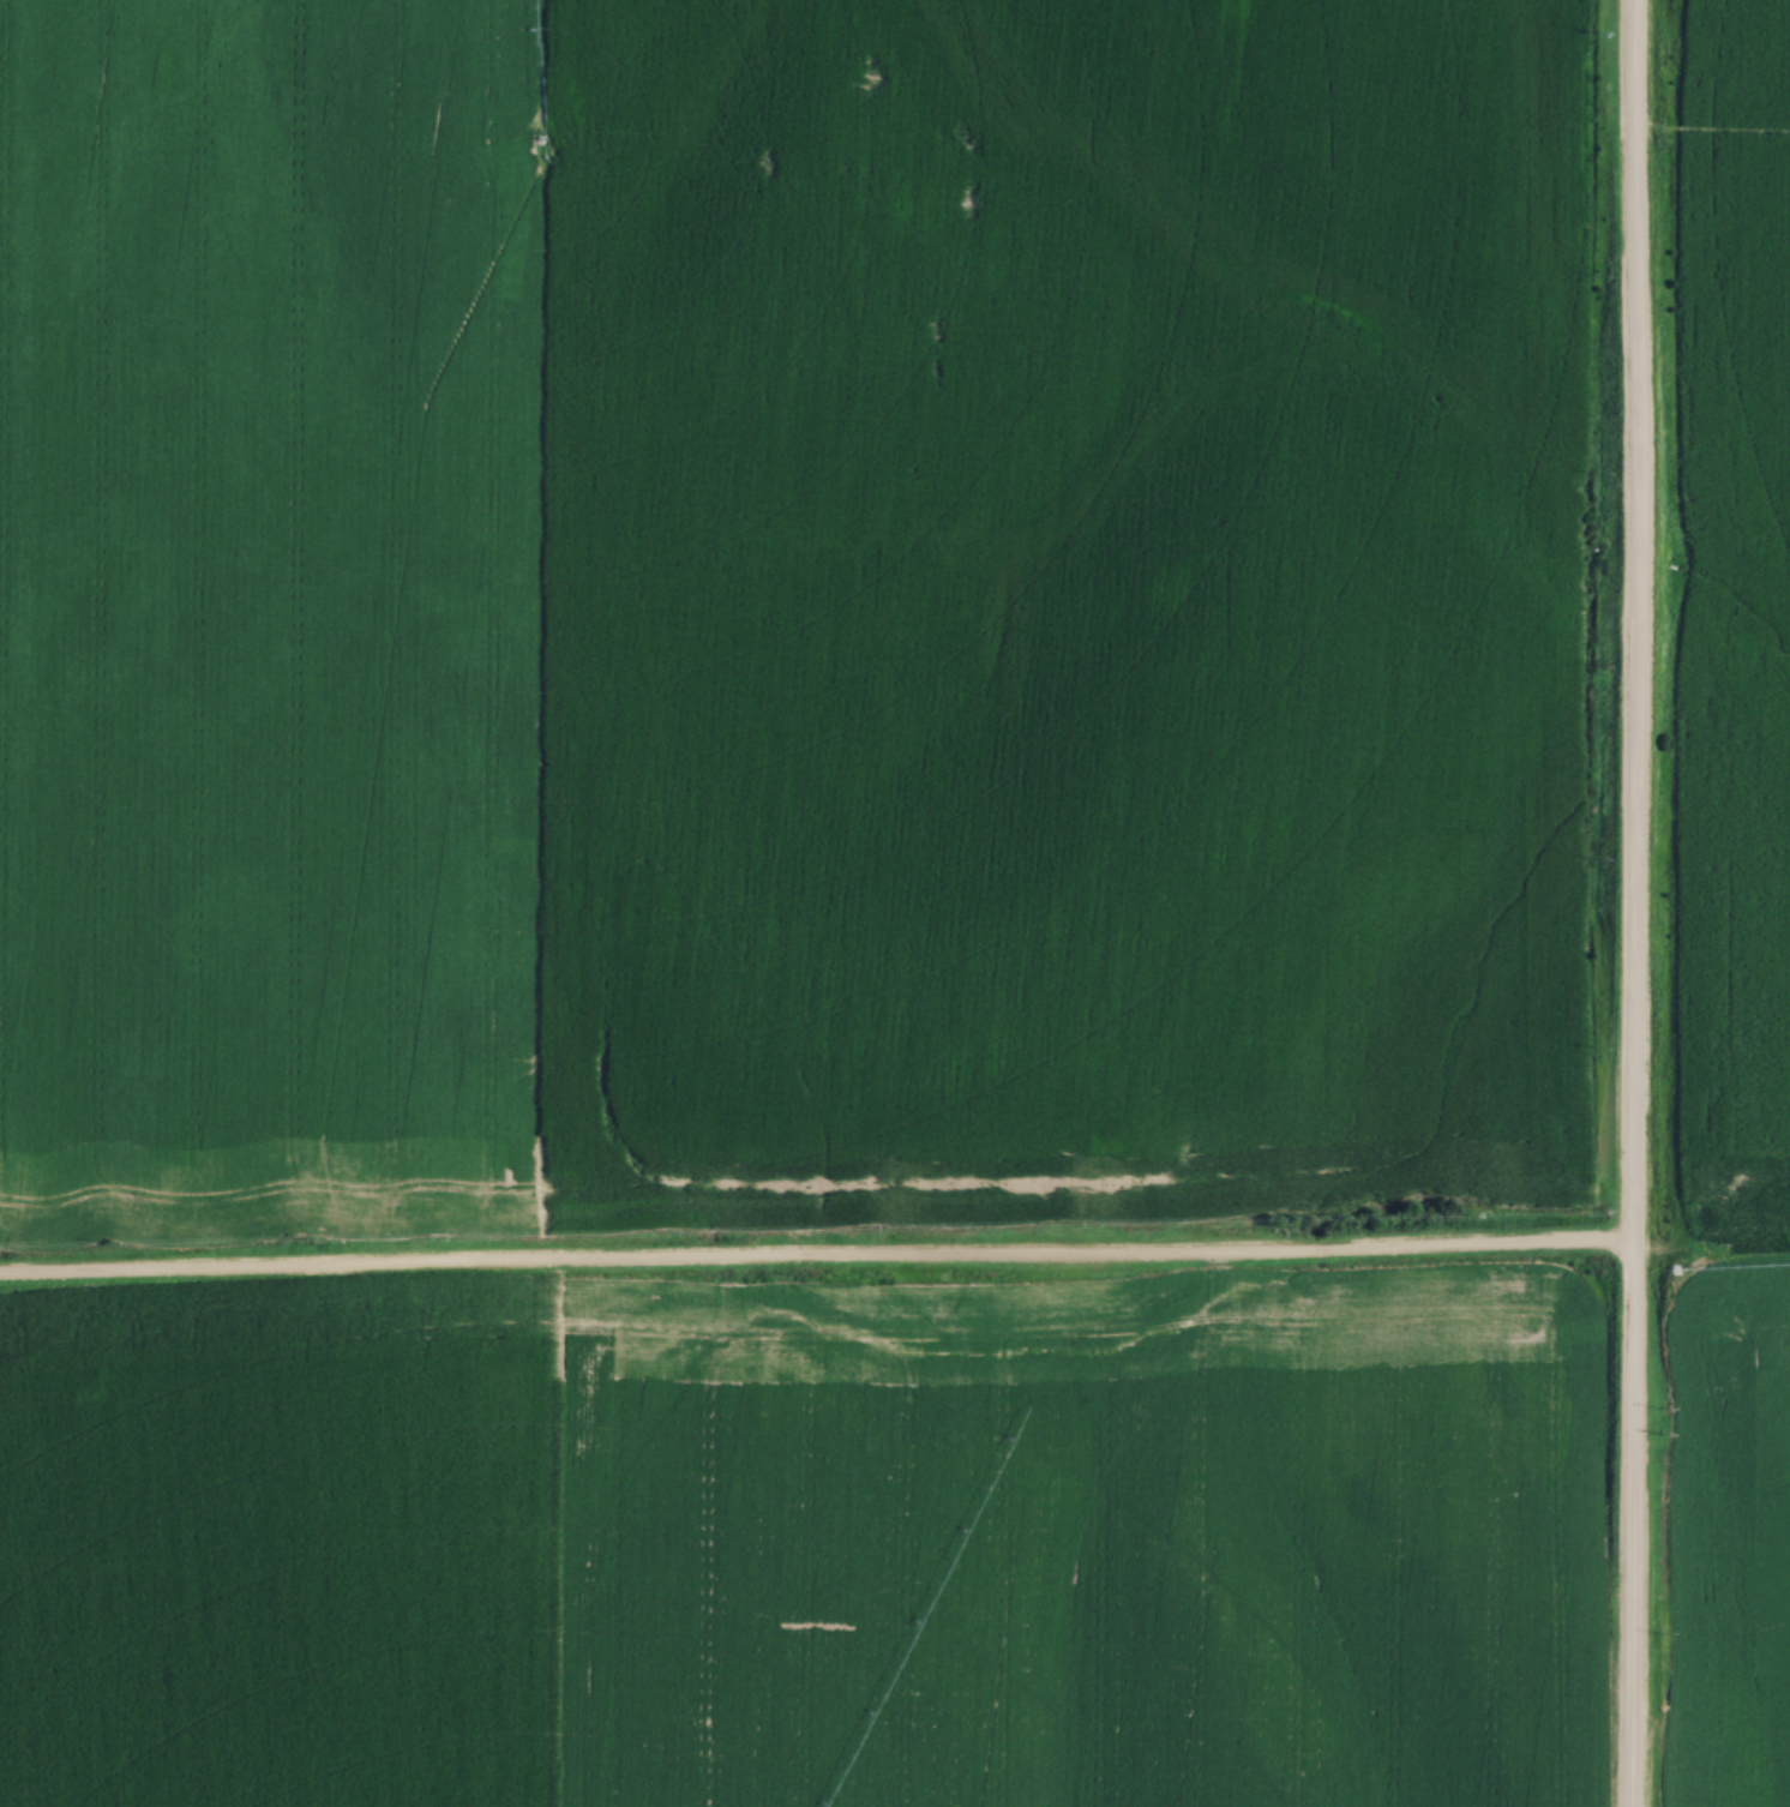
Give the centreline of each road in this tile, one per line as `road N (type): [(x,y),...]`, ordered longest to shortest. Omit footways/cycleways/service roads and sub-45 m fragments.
road 1 (tertiary): [(1633,1806),(1637,0)]
road 2 (residential): [(1635,1250),(0,1280)]

